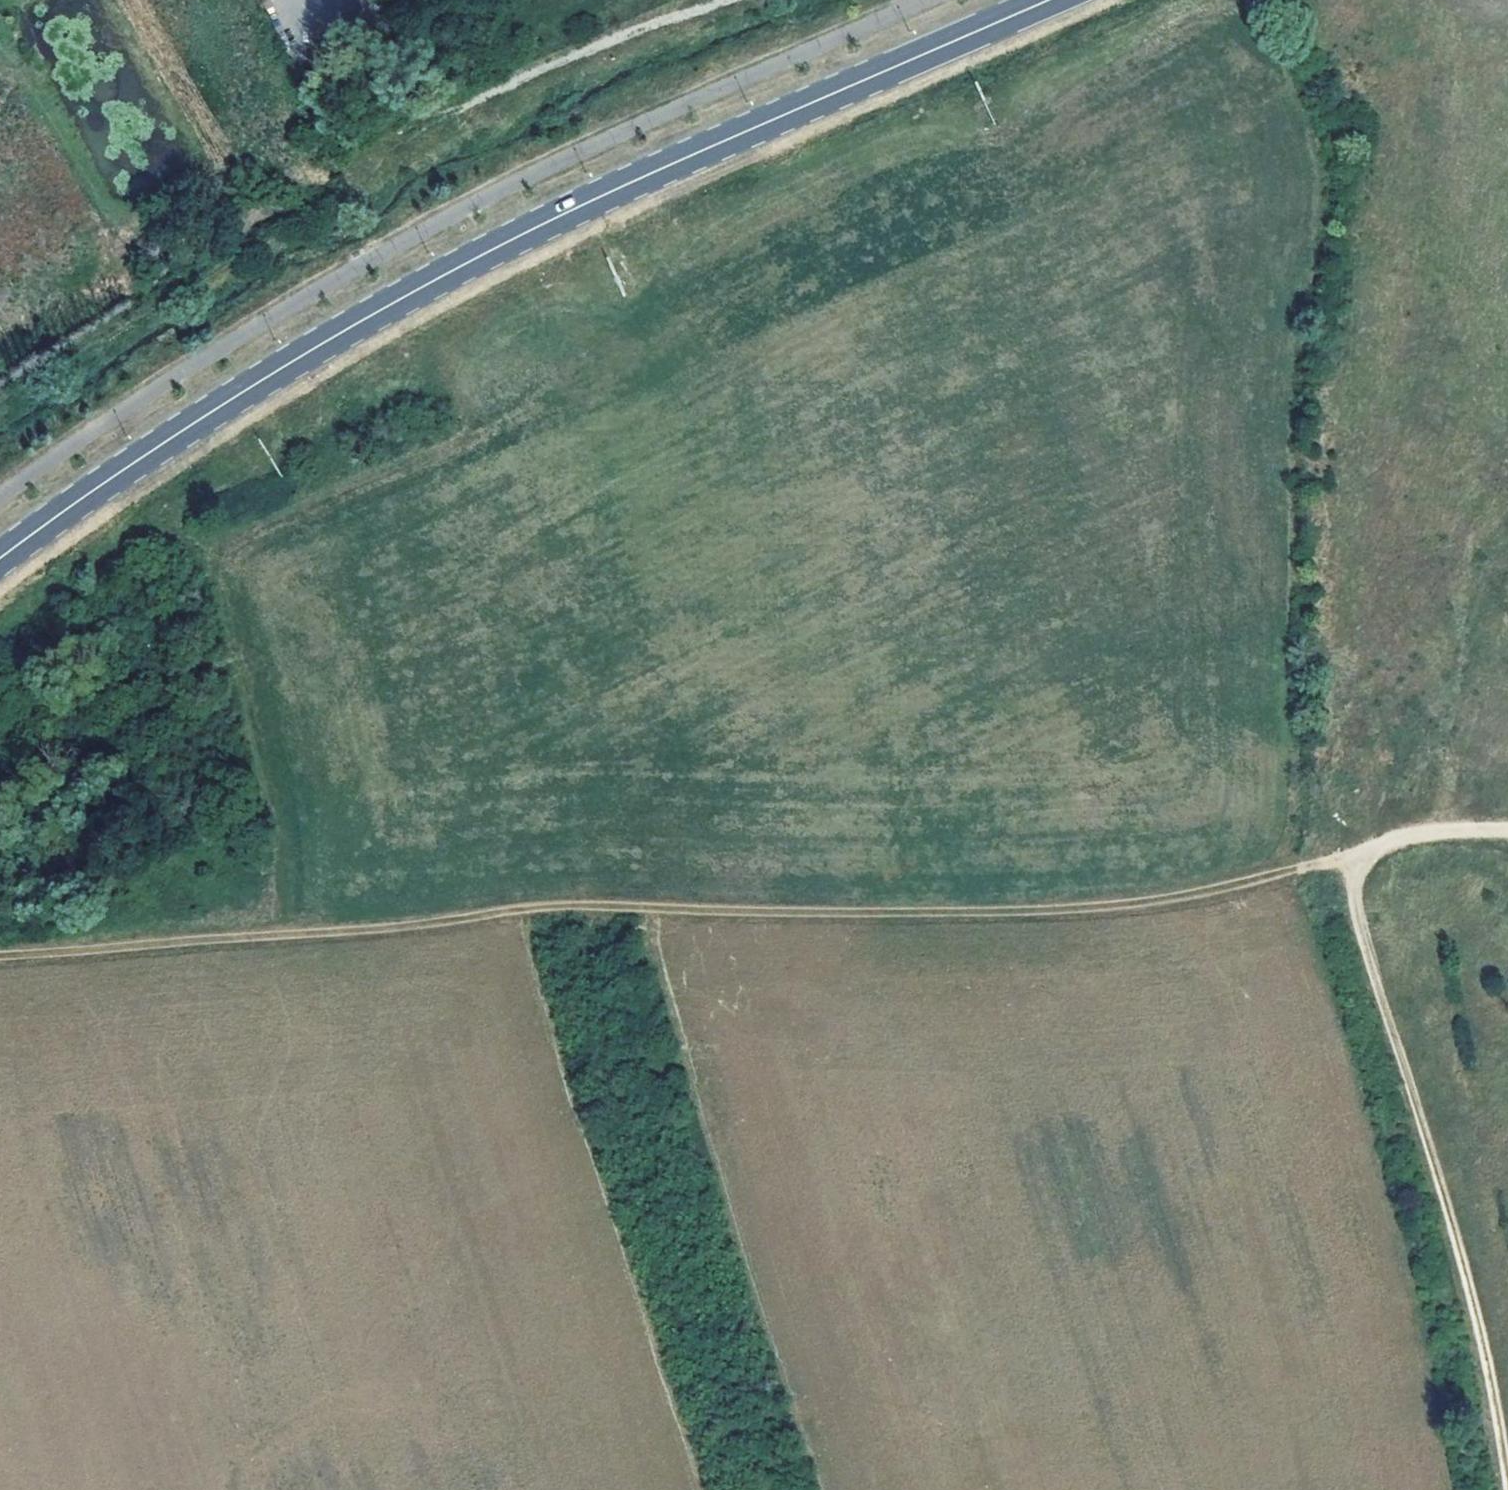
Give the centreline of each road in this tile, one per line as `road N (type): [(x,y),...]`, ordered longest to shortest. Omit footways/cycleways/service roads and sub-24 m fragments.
road 1 (track): [(0,945),(643,904),(1112,906),(1217,891),(1349,858)]
road 2 (secondary): [(0,558),(236,396),(466,263),(603,195),(1049,0)]
road 3 (track): [(1349,858),(1365,951),(1459,1249),(1507,1489)]
road 4 (track): [(1349,858),(1439,830),(1507,831)]

